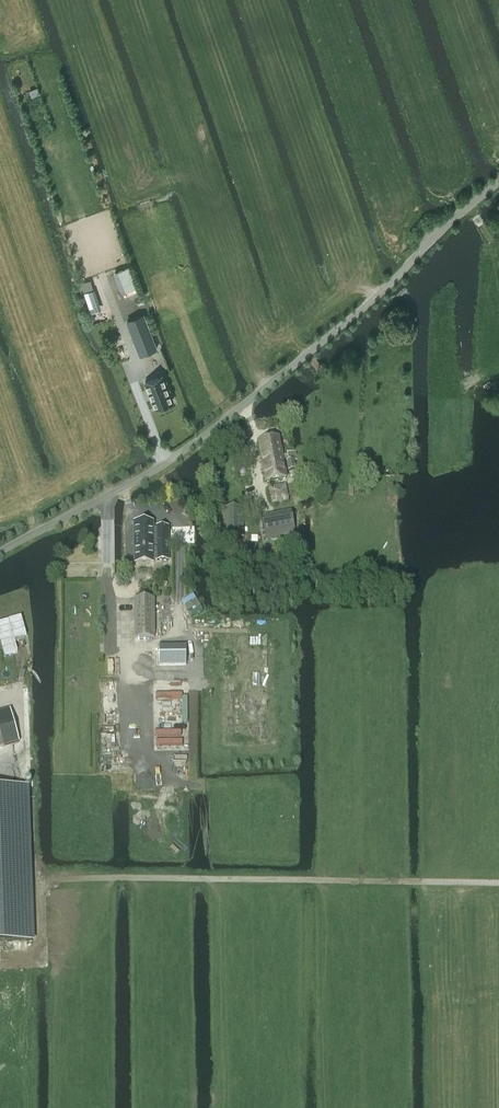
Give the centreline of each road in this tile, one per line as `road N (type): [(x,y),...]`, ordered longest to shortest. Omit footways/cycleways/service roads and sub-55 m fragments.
road 1 (unclassified): [(0,551),(166,463),(236,412),(498,181)]

